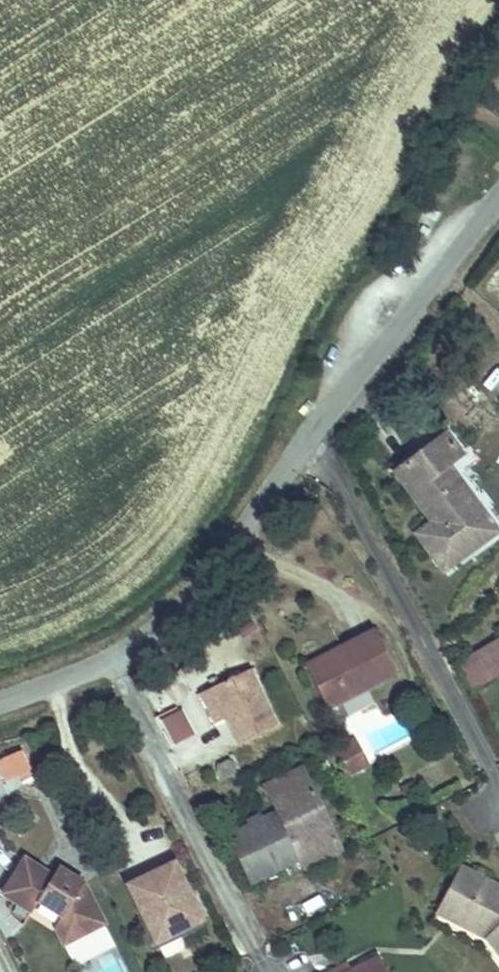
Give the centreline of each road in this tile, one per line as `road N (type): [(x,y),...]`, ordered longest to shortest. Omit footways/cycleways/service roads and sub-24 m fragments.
road 1 (unclassified): [(0,703),(96,668),(184,614),(498,205)]

